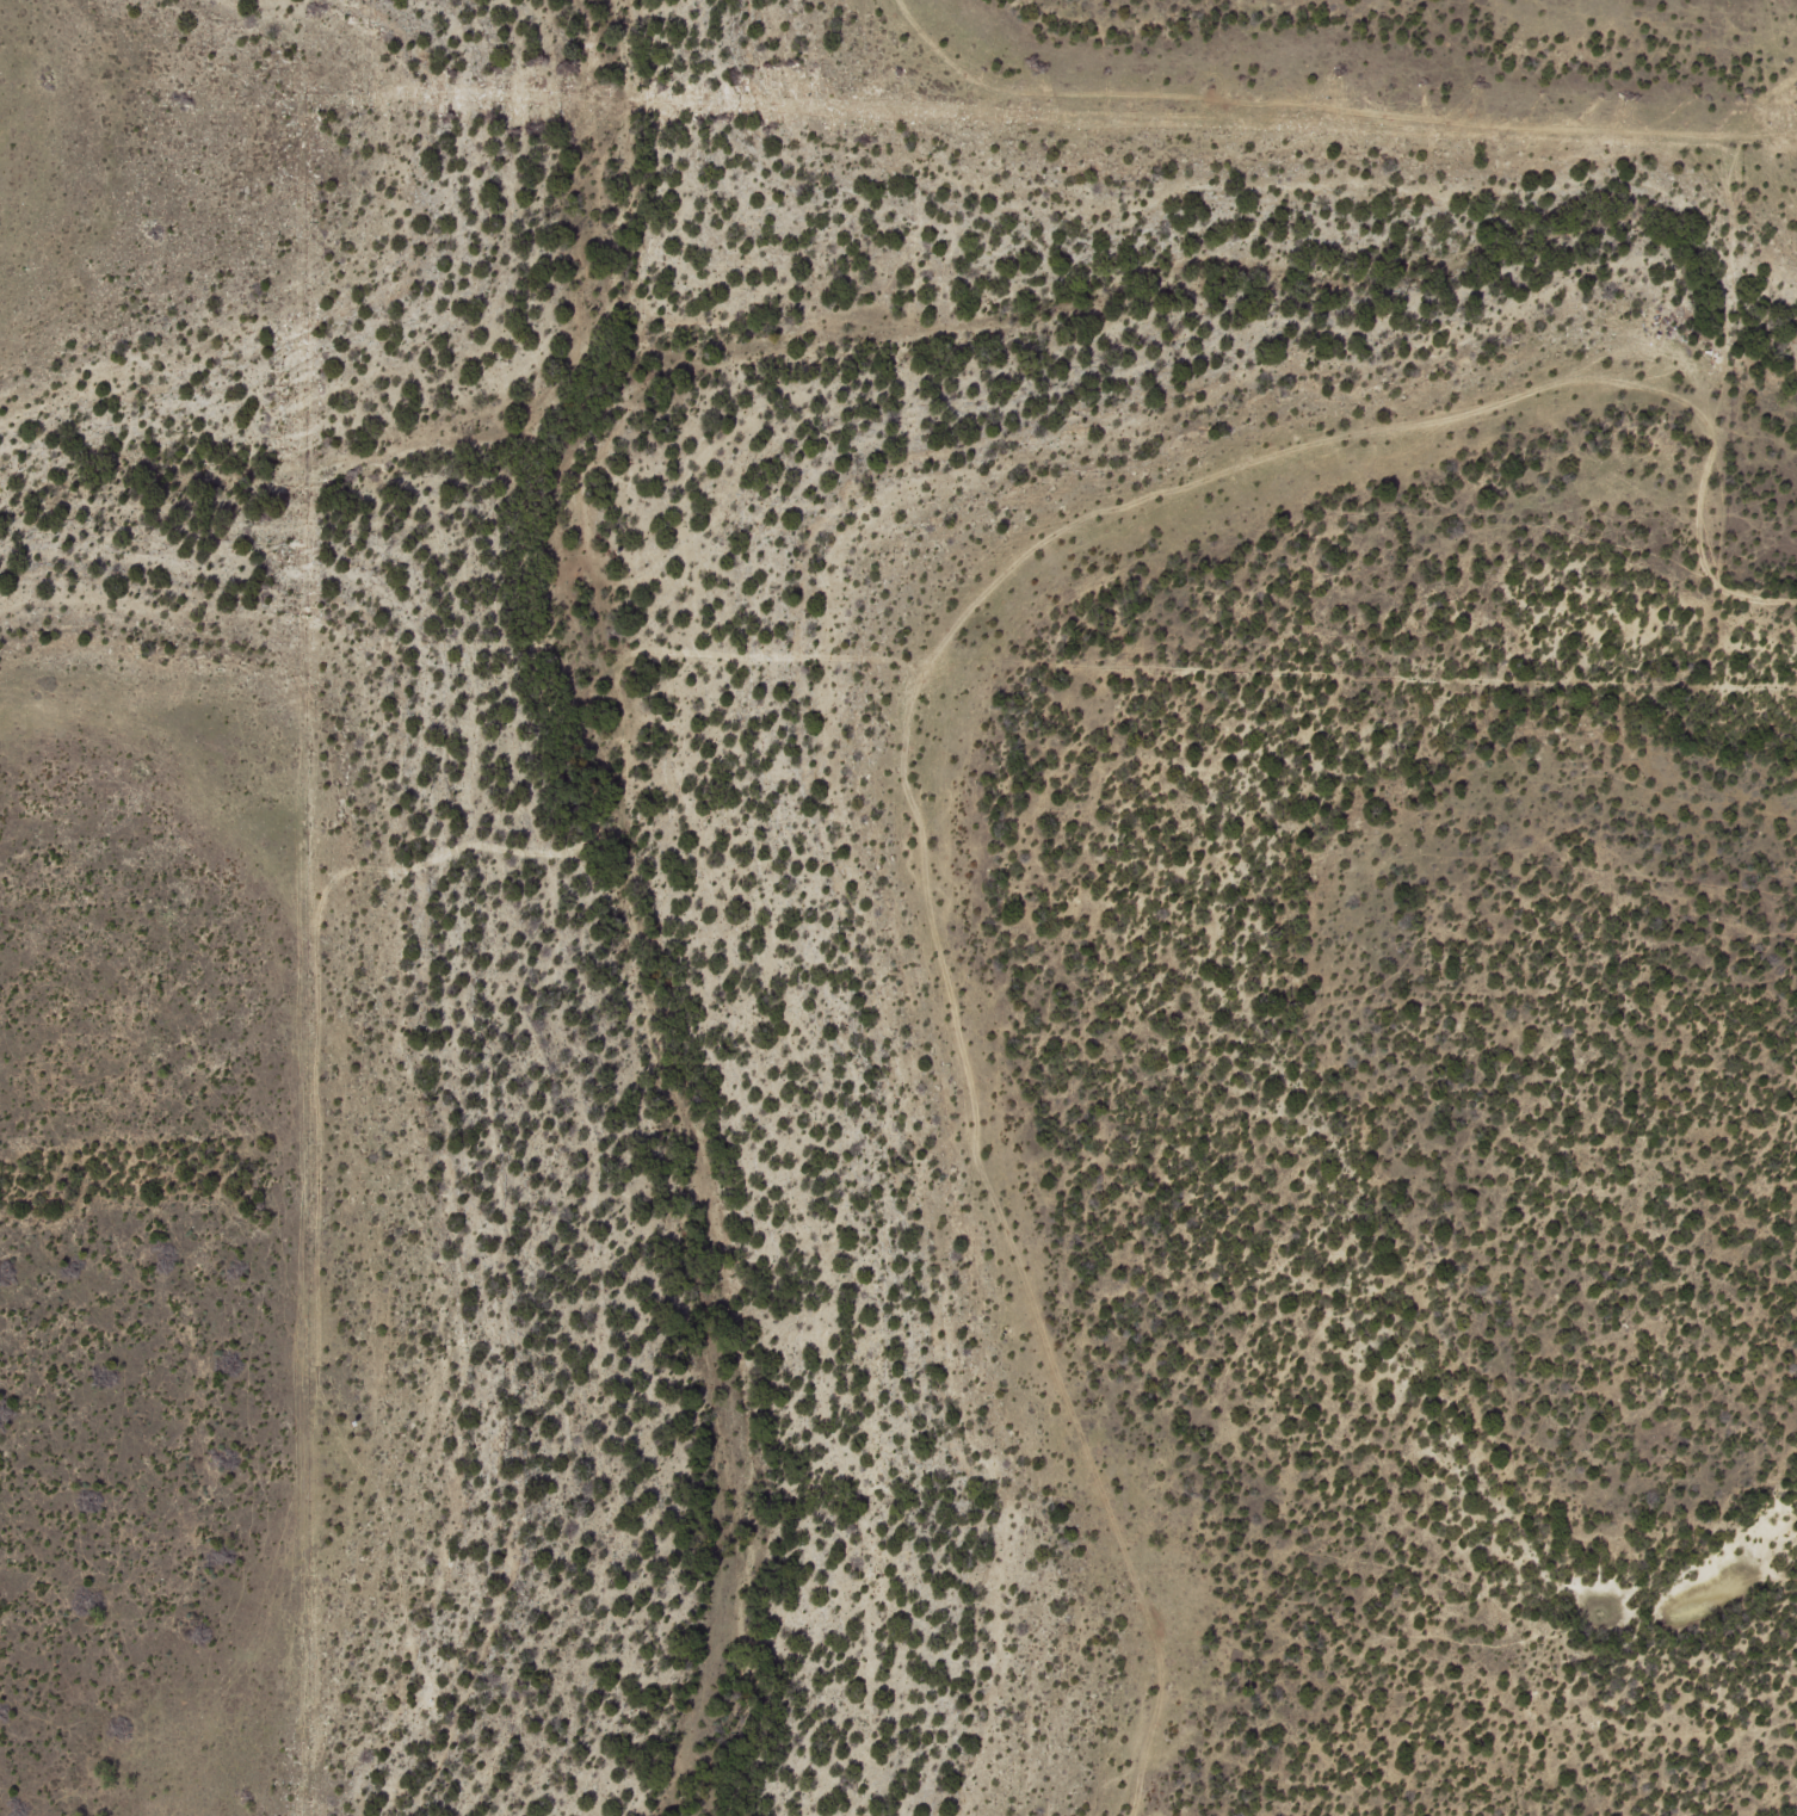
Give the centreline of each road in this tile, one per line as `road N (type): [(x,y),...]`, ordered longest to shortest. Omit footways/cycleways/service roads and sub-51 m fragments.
road 1 (residential): [(1796,642),(1770,634),(1710,549),(1674,453),(1632,424),(1573,418),(1400,447),(1131,567),(1000,657),(952,717),(946,969),(994,1179),(1167,1659),(1161,1815)]

